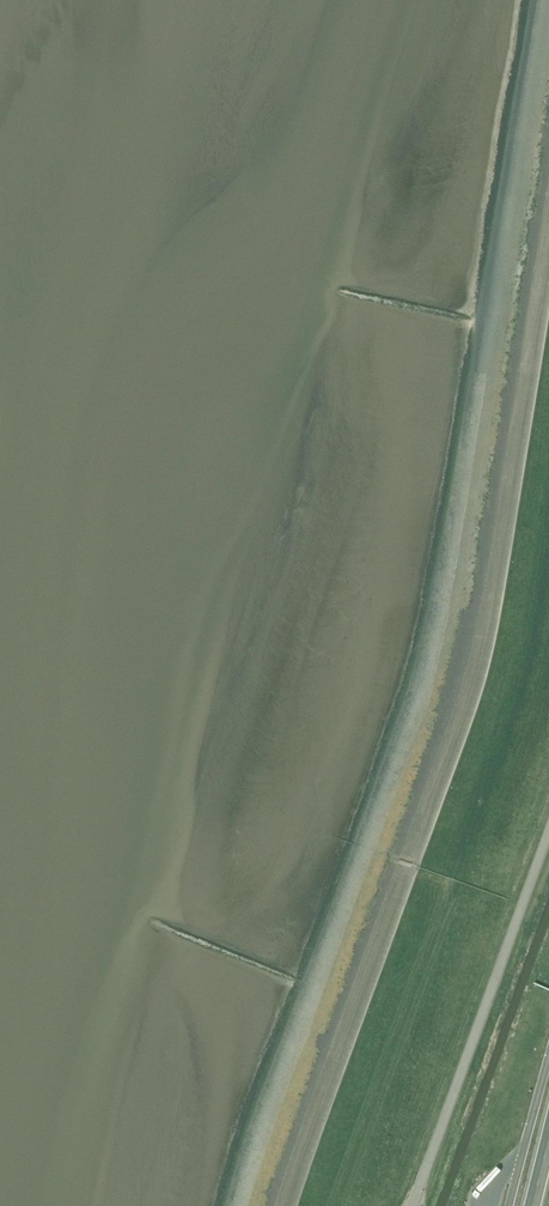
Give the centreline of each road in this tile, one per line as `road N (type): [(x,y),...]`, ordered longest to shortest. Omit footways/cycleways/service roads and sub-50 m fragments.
road 1 (unclassified): [(413,1205),(548,828)]

